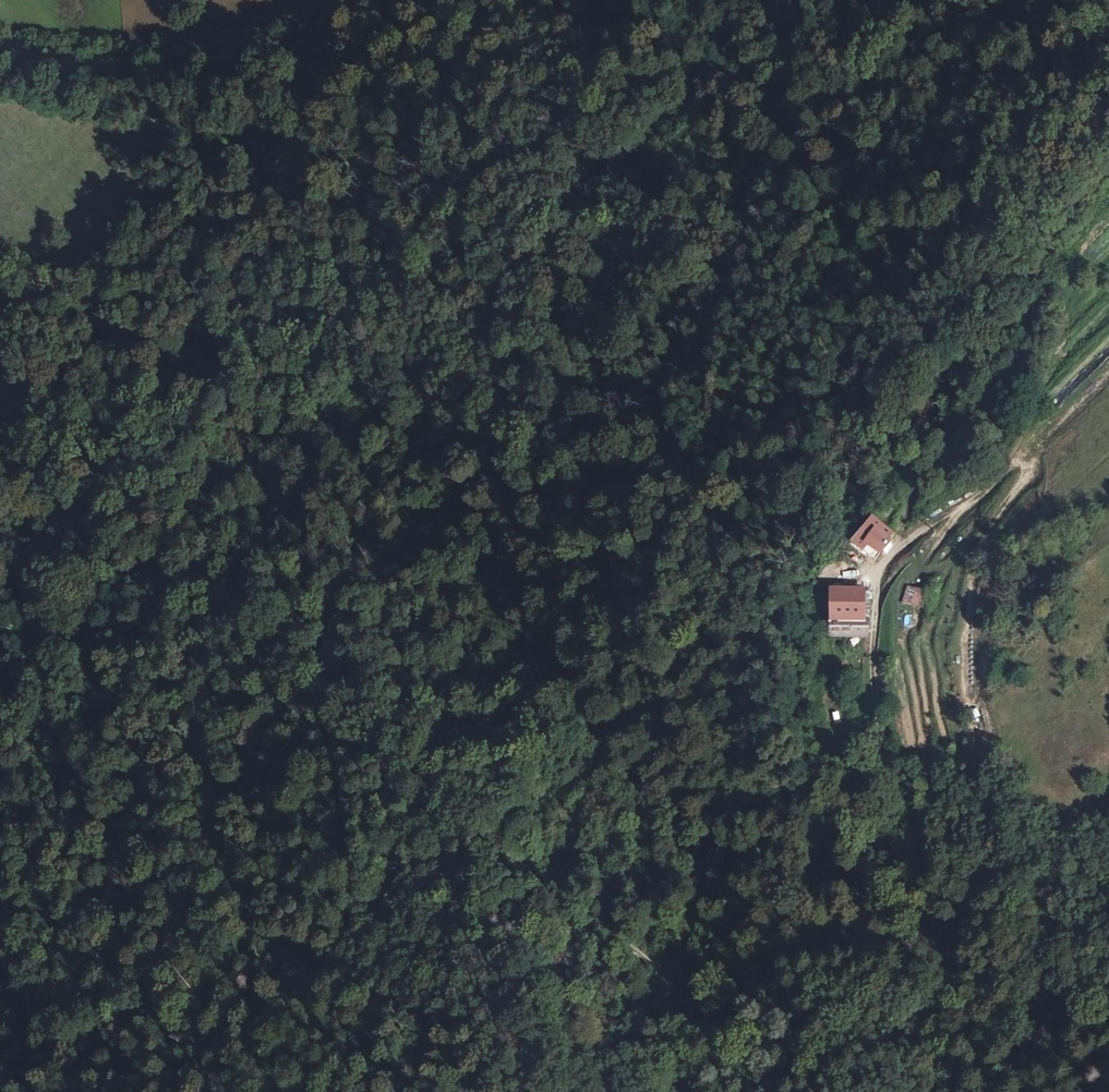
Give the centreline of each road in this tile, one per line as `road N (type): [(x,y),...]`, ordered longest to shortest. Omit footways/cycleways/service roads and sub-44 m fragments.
road 1 (track): [(0,1067),(44,1068),(228,971),(344,931),(461,833),(475,832),(521,866),(692,1003),(710,1009),(763,978)]
road 2 (track): [(920,869),(874,689),(874,608),(897,536)]
road 3 (track): [(889,559),(1013,464),(1065,299)]
road 4 (track): [(763,978),(825,930),(871,931),(916,949),(933,946),(939,938),(920,869)]
road 5 (track): [(763,978),(787,991),(834,987),(893,1014),(971,1091)]
road 6 (track): [(880,580),(1108,506)]
road 7 (track): [(970,556),(965,676)]

